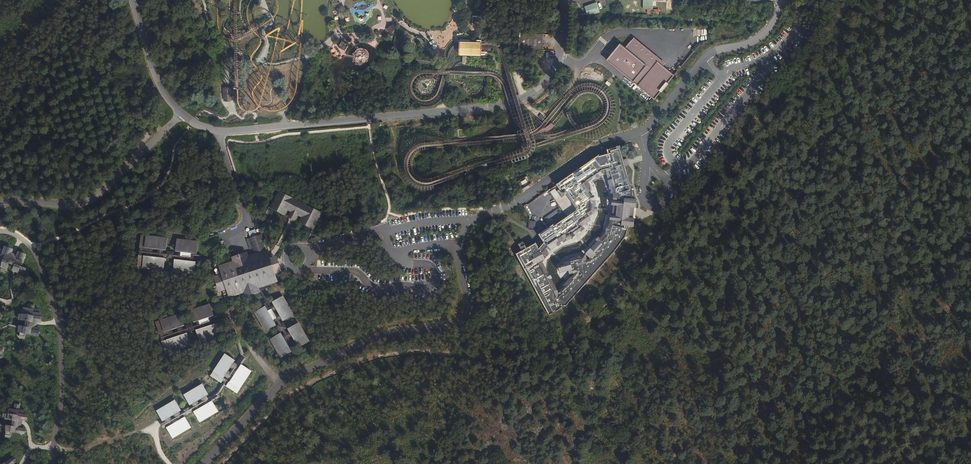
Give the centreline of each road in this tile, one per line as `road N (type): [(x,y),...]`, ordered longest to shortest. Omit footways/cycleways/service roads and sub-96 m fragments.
road 1 (track): [(223,463),(304,385),(376,354),(525,354),(563,338),(597,309),(850,0)]
road 2 (unclassified): [(782,0),(771,27),(705,58),(639,133),(605,142),(470,221),(456,254),(465,316),(388,334),(283,381),(204,463)]

